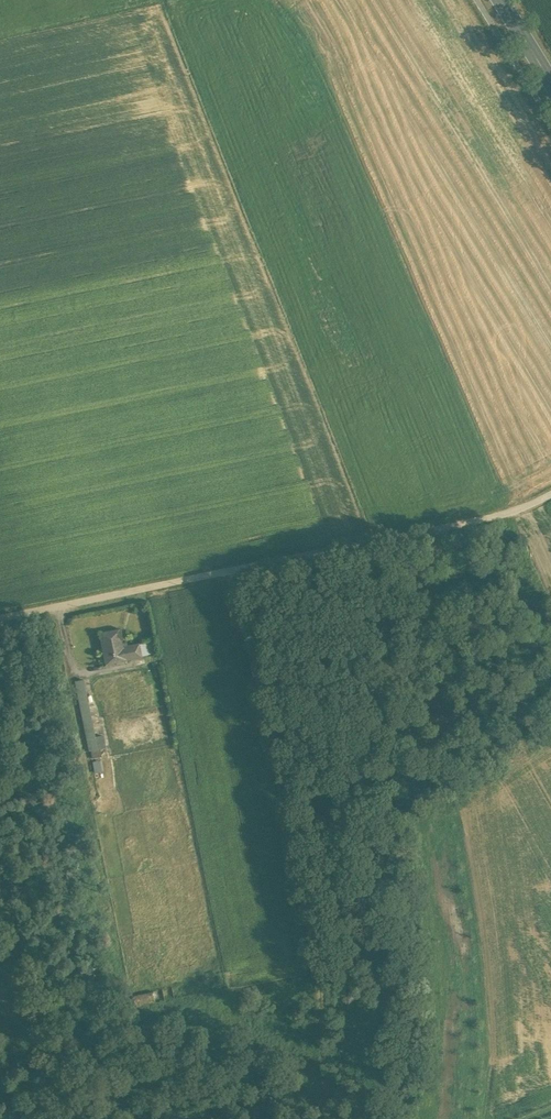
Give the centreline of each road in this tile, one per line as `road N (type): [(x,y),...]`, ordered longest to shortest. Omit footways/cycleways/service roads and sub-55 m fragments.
road 1 (unclassified): [(550,495),(456,526),(0,617)]
road 2 (track): [(330,1118),(317,962),(233,569)]

